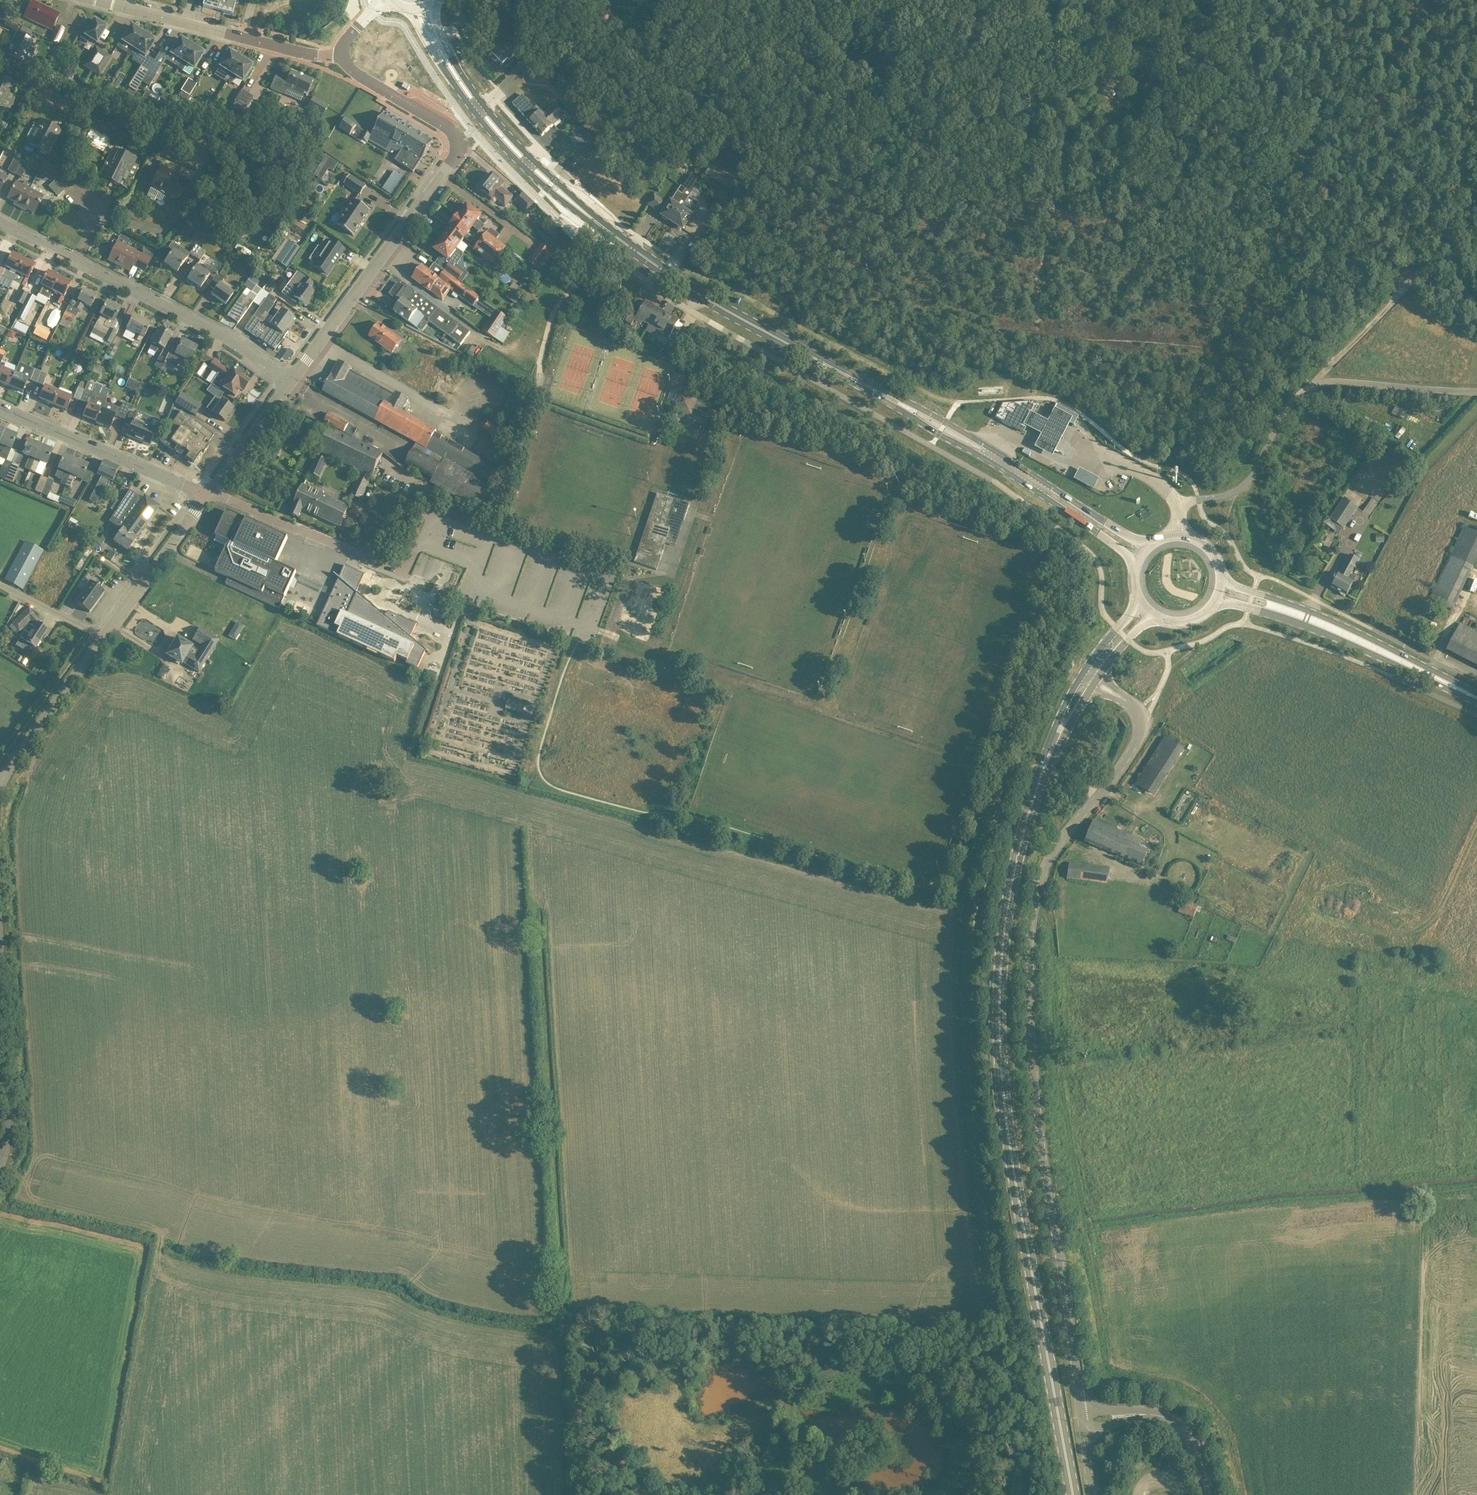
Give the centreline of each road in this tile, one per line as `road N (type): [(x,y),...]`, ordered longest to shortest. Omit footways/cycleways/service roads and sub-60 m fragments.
road 1 (primary): [(1073,1494),(1002,1062),(1011,885),(1057,738)]
road 2 (unclassified): [(1084,1421),(1048,1199),(1030,953),(1044,872),(1138,740),(1134,705)]
road 3 (unclassified): [(291,381),(458,148),(453,131),(362,77),(343,55)]
road 4 (unclassified): [(1179,535),(1179,505),(1222,498),(1253,479),(1291,398),(1348,382),(1476,389)]
road 5 (primary): [(412,8),(500,142),(566,204),(626,244)]
road 6 (primary): [(626,244),(484,104),(448,49),(433,2)]
road 7 (primary): [(890,398),(717,305),(626,244)]
road 8 (primary): [(1148,547),(946,422),(890,398)]
road 9 (primary): [(890,398),(1136,565)]
road 10 (residential): [(431,513),(406,573),(208,493)]
road 11 (unclassified): [(343,55),(306,53),(102,0)]
road 12 (residential): [(291,381),(77,260)]
road 13 (track): [(1102,795),(1044,767),(1022,769),(988,816),(959,907)]
road 14 (residential): [(208,493),(0,405)]
road 15 (unclassified): [(0,1167),(11,1102),(0,956)]
road 16 (track): [(1444,244),(1315,387)]
road 17 (unclassified): [(0,785),(105,636)]
road 18 (unclassified): [(105,636),(208,493)]
road 19 (unclassified): [(1209,1494),(1190,1440),(1171,1423),(1151,1416),(1084,1421)]
road 20 (primary): [(1476,699),(1324,623)]
road 21 (unclassified): [(208,493),(291,381)]

